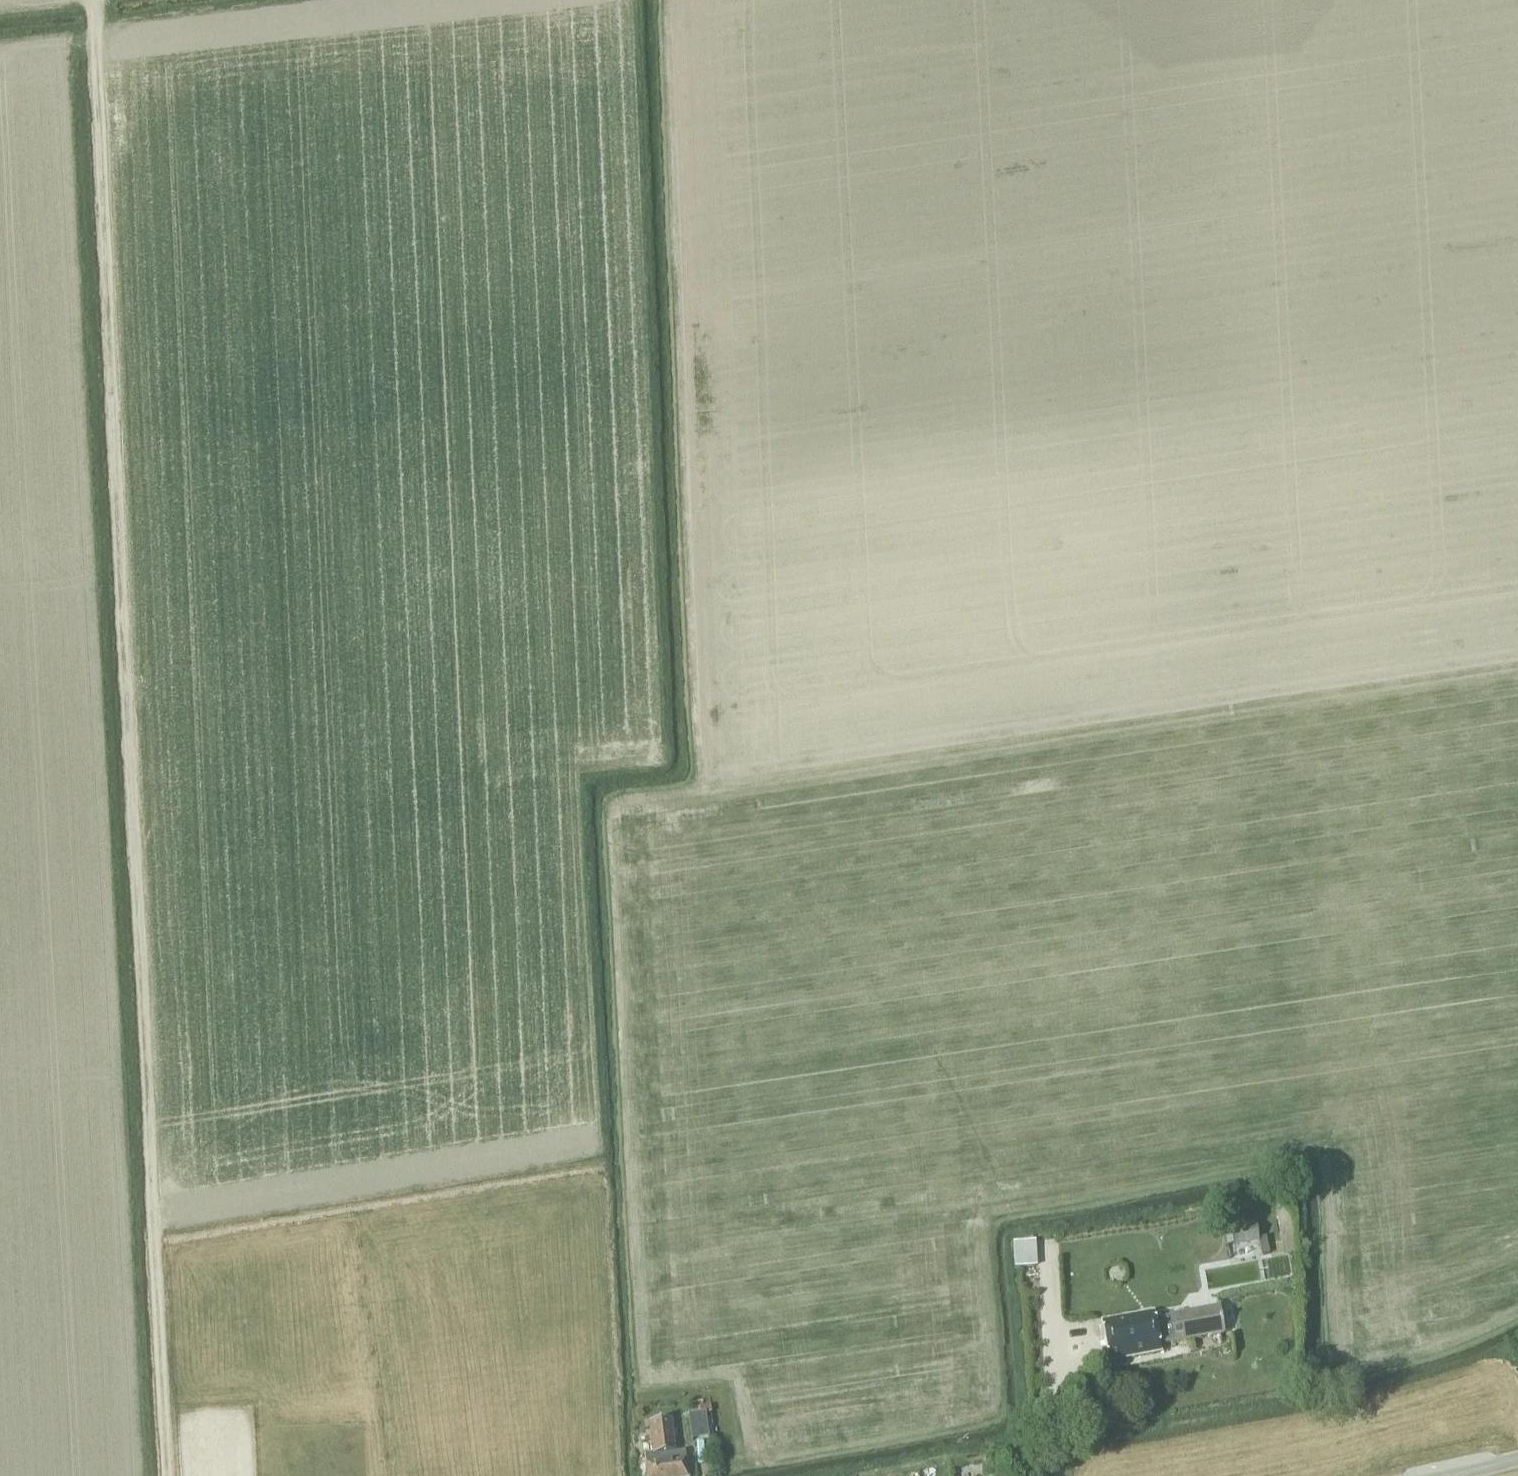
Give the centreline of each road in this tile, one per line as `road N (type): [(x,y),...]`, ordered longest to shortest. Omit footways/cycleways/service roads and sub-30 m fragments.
road 1 (track): [(169,1475),(91,0)]

